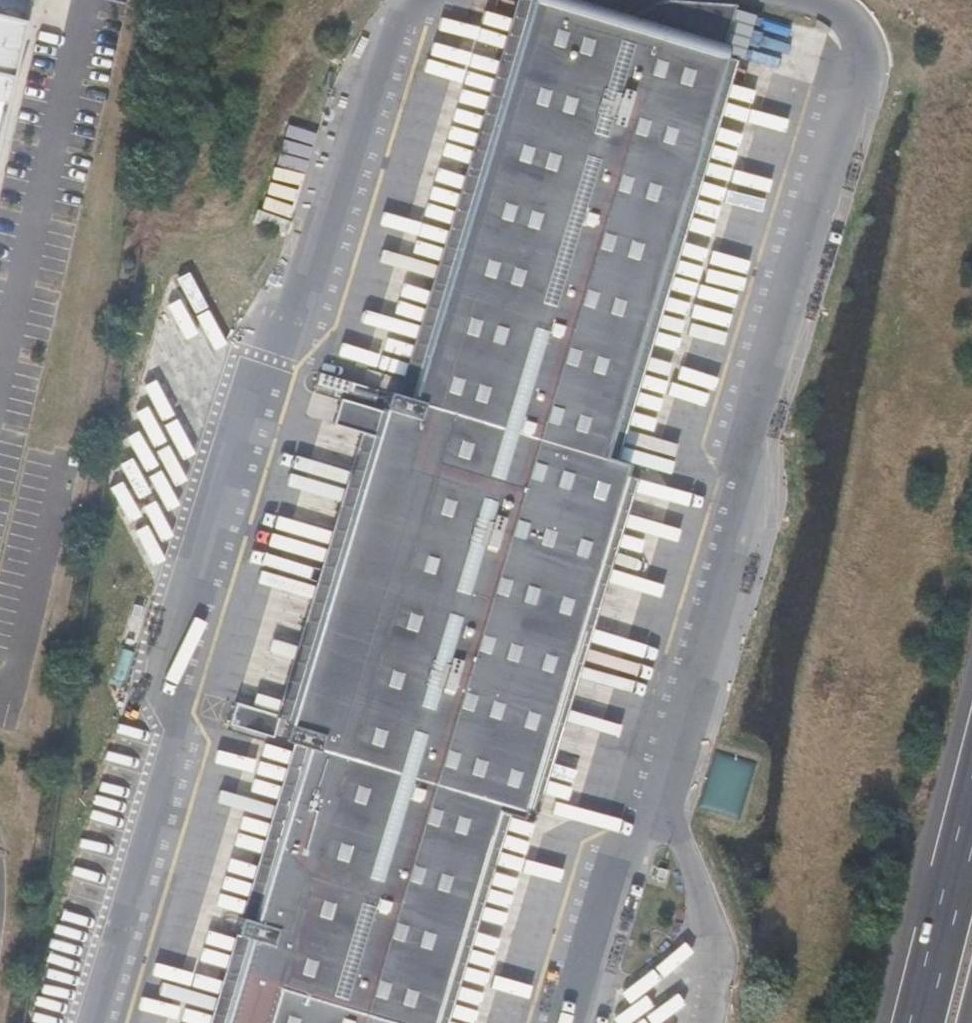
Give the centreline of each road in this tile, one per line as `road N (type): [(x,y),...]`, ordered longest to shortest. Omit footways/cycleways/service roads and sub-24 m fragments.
road 1 (motorway): [(971,803),(916,1022)]

